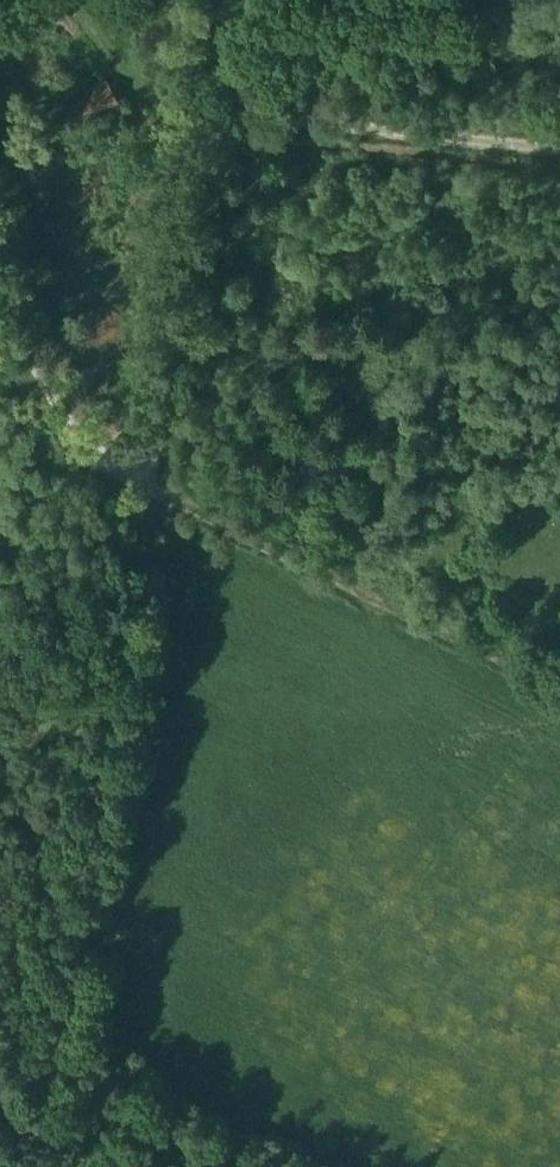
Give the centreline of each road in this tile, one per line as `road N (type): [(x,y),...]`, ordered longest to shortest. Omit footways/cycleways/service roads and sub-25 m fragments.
road 1 (track): [(62,1064),(145,499)]
road 2 (track): [(145,499),(215,0)]
road 3 (track): [(559,689),(145,499)]
road 4 (track): [(559,147),(199,115)]
road 5 (track): [(145,499),(123,496),(0,324)]

